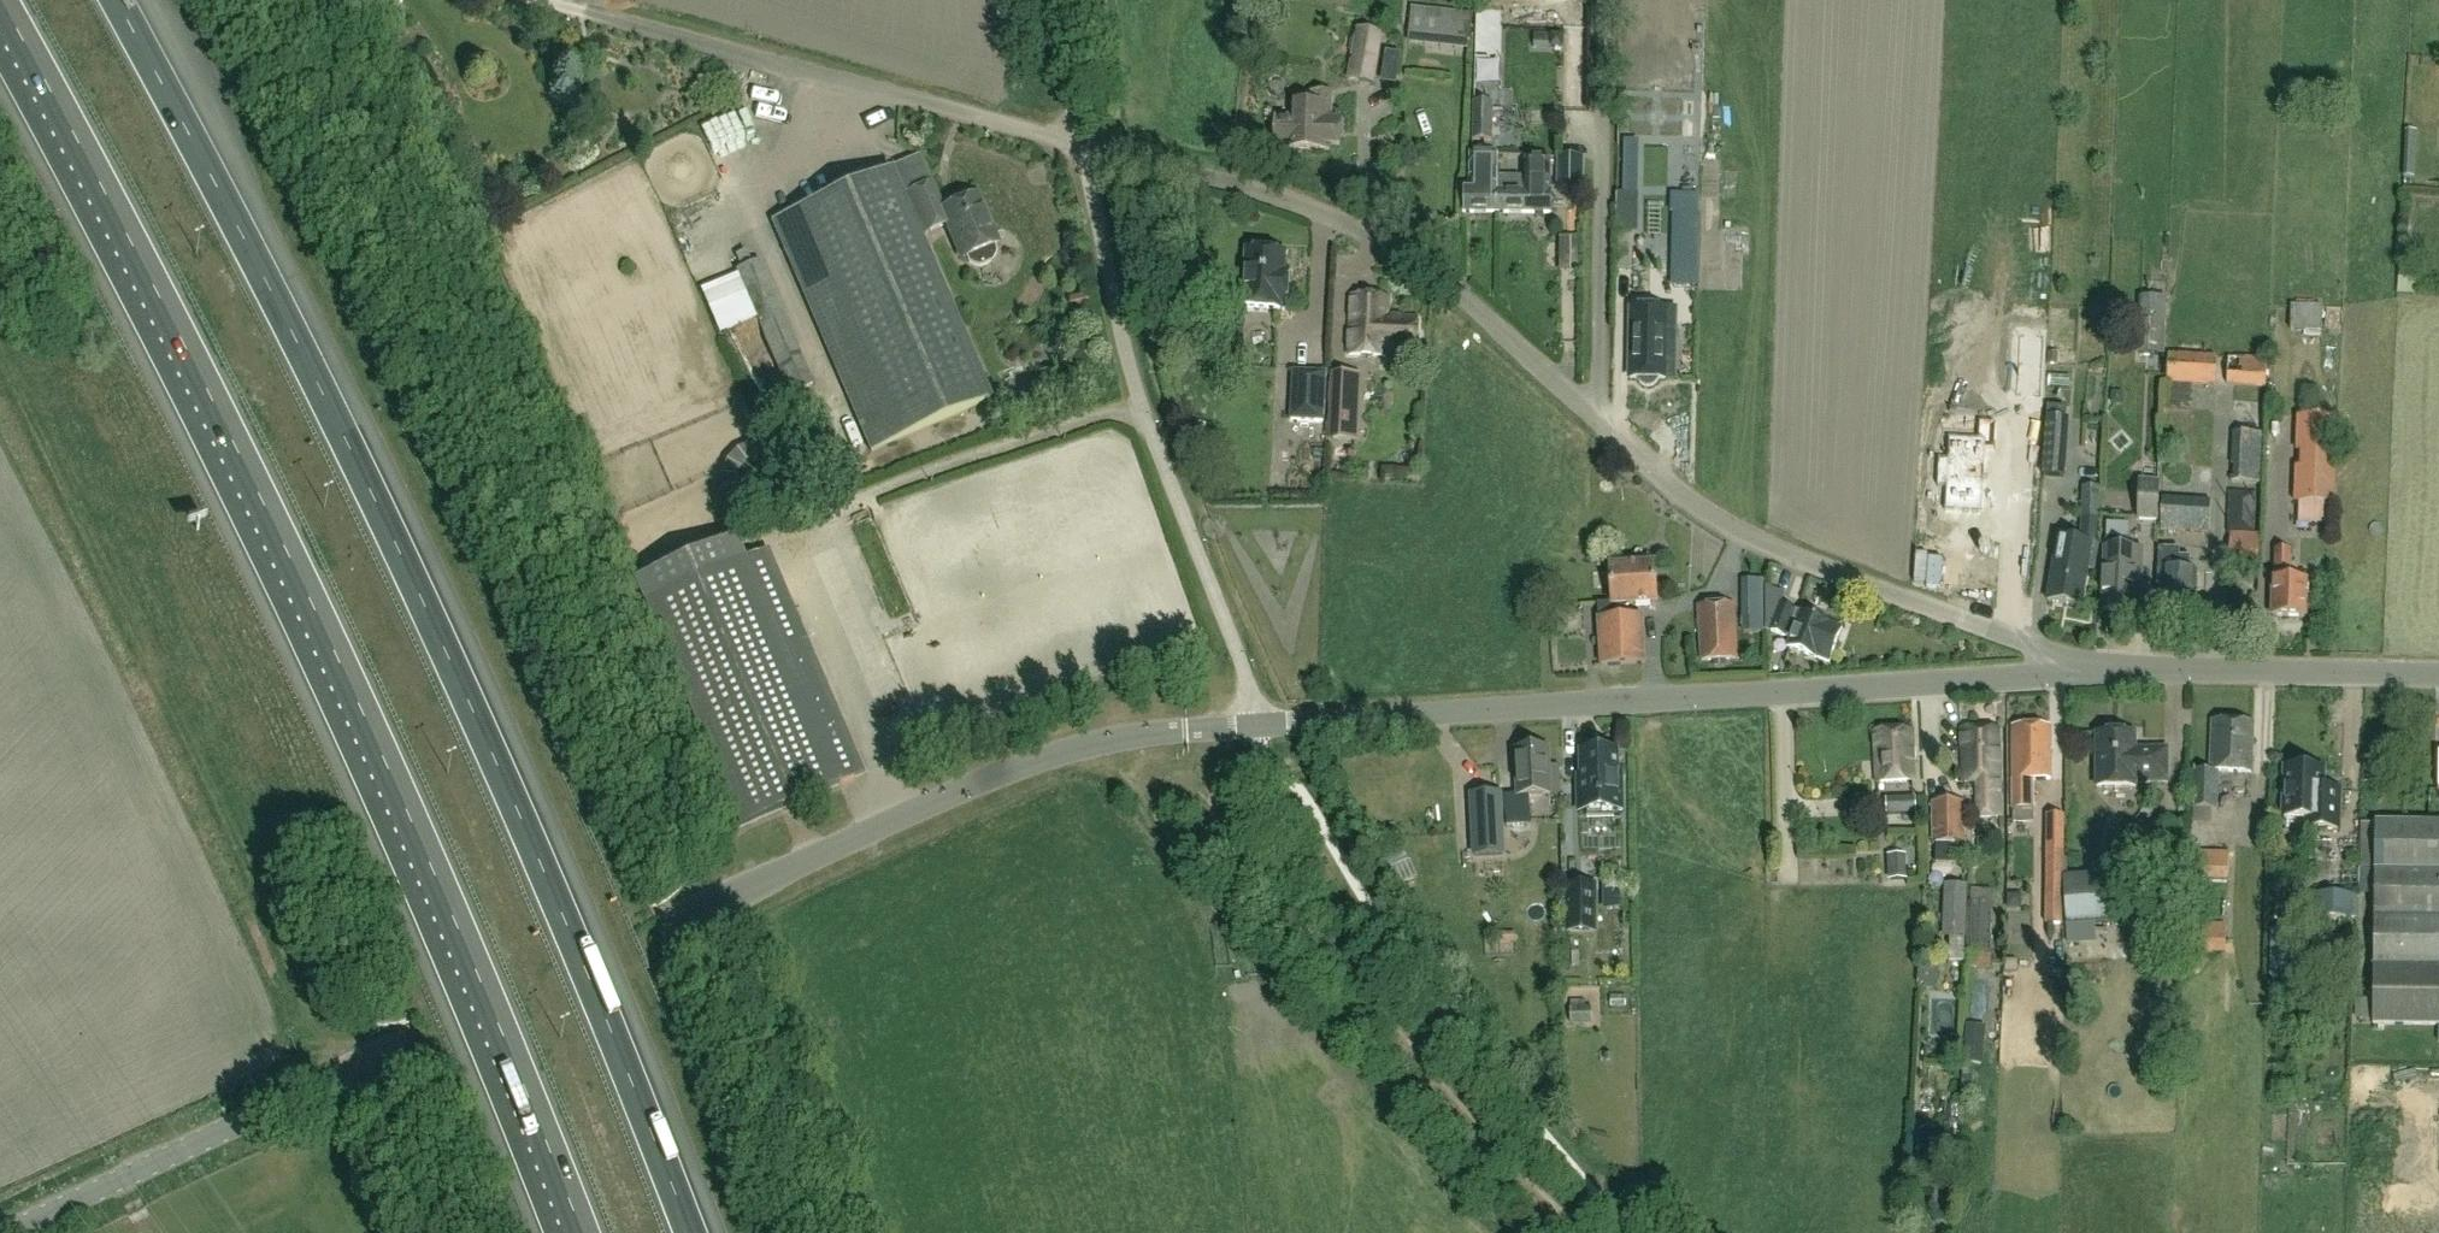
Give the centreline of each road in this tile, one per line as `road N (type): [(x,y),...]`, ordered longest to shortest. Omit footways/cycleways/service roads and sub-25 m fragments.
road 1 (motorway): [(0,3),(213,401),(359,705),(581,1232)]
road 2 (motorway): [(689,1232),(576,947),(428,615),(272,294),(116,0)]
road 3 (unclassified): [(9,1232),(973,783),(1089,744),(1260,725)]
road 4 (unclassified): [(1260,725),(2076,674)]
road 5 (track): [(743,889),(467,258)]
road 6 (unclassified): [(1597,417),(1443,280),(1354,226),(1294,200),(1081,145)]
road 7 (unclassified): [(1081,145),(1136,391),(1253,695)]
road 8 (unclassified): [(2076,674),(2064,658),(1747,536),(1680,492),(1597,417)]
road 9 (unclassified): [(1081,145),(571,9)]
road 10 (unclassified): [(1597,417),(1603,0)]
road 11 (unclassified): [(2076,674),(2438,675)]

